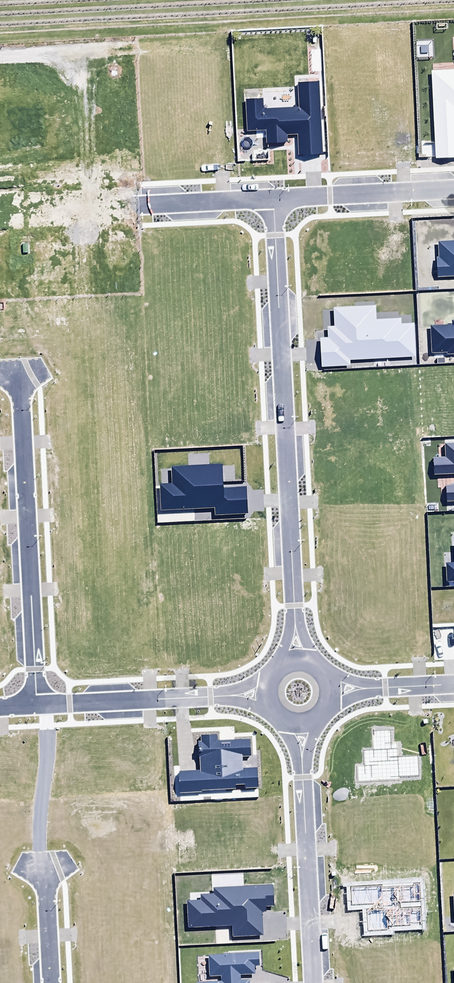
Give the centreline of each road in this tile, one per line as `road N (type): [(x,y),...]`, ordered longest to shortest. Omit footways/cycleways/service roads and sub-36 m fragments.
road 1 (residential): [(271,198),(297,662)]
road 2 (residential): [(37,705),(20,375)]
road 3 (residential): [(301,724),(313,982)]
road 4 (residential): [(268,694),(37,705)]
road 5 (residential): [(453,190),(271,198)]
road 6 (residential): [(271,198),(146,204)]
road 7 (residential): [(330,691),(453,684)]

